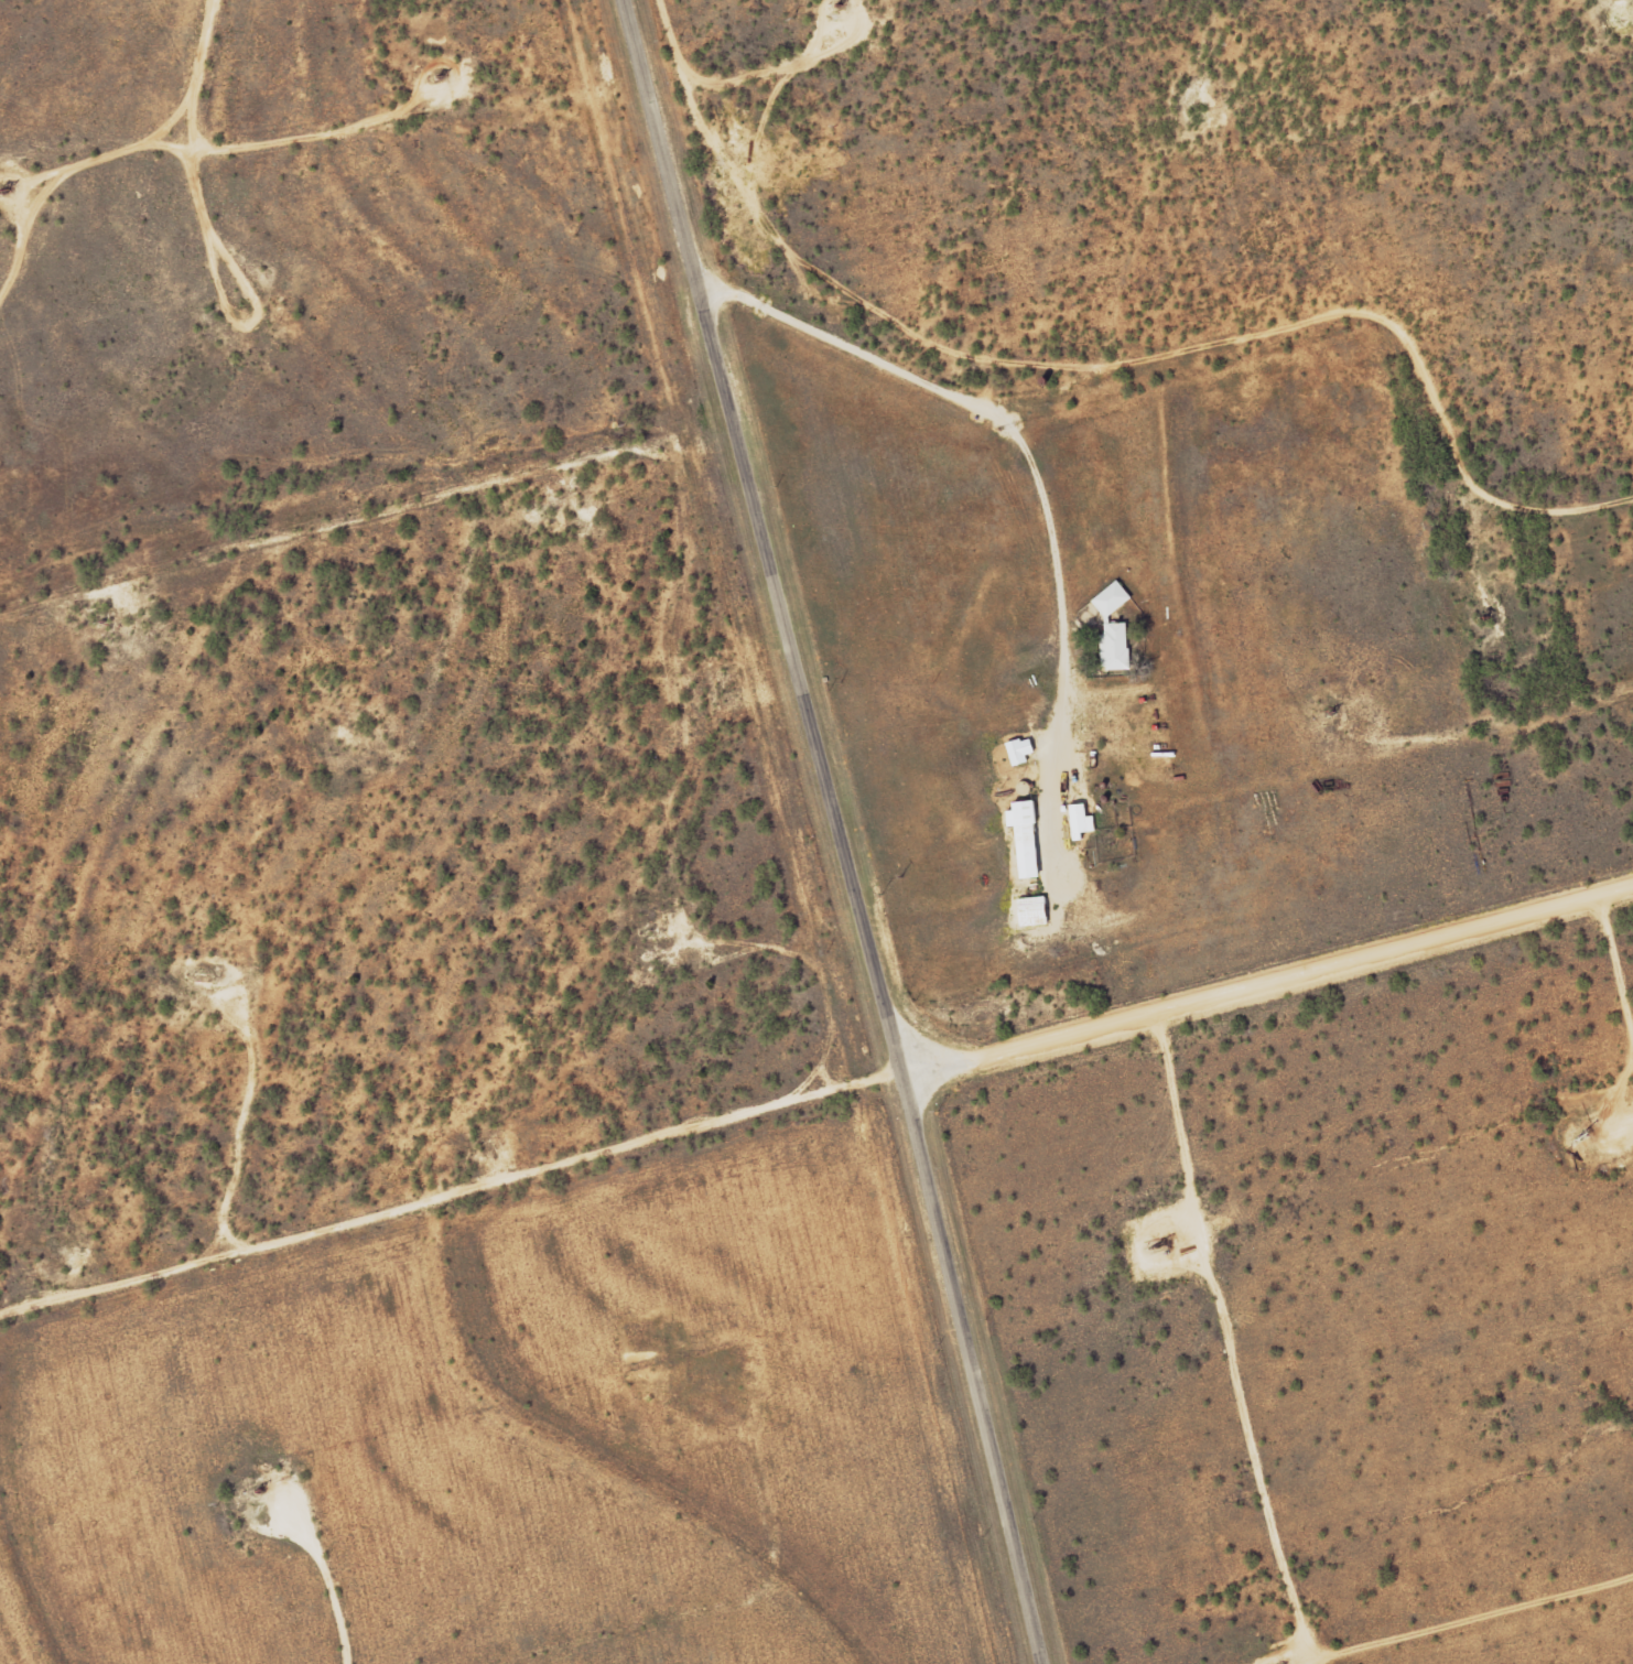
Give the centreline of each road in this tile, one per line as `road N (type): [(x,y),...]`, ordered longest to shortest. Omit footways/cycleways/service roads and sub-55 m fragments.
road 1 (residential): [(637,0),(918,1079),(1053,1663)]
road 2 (residential): [(918,1079),(1632,889)]

